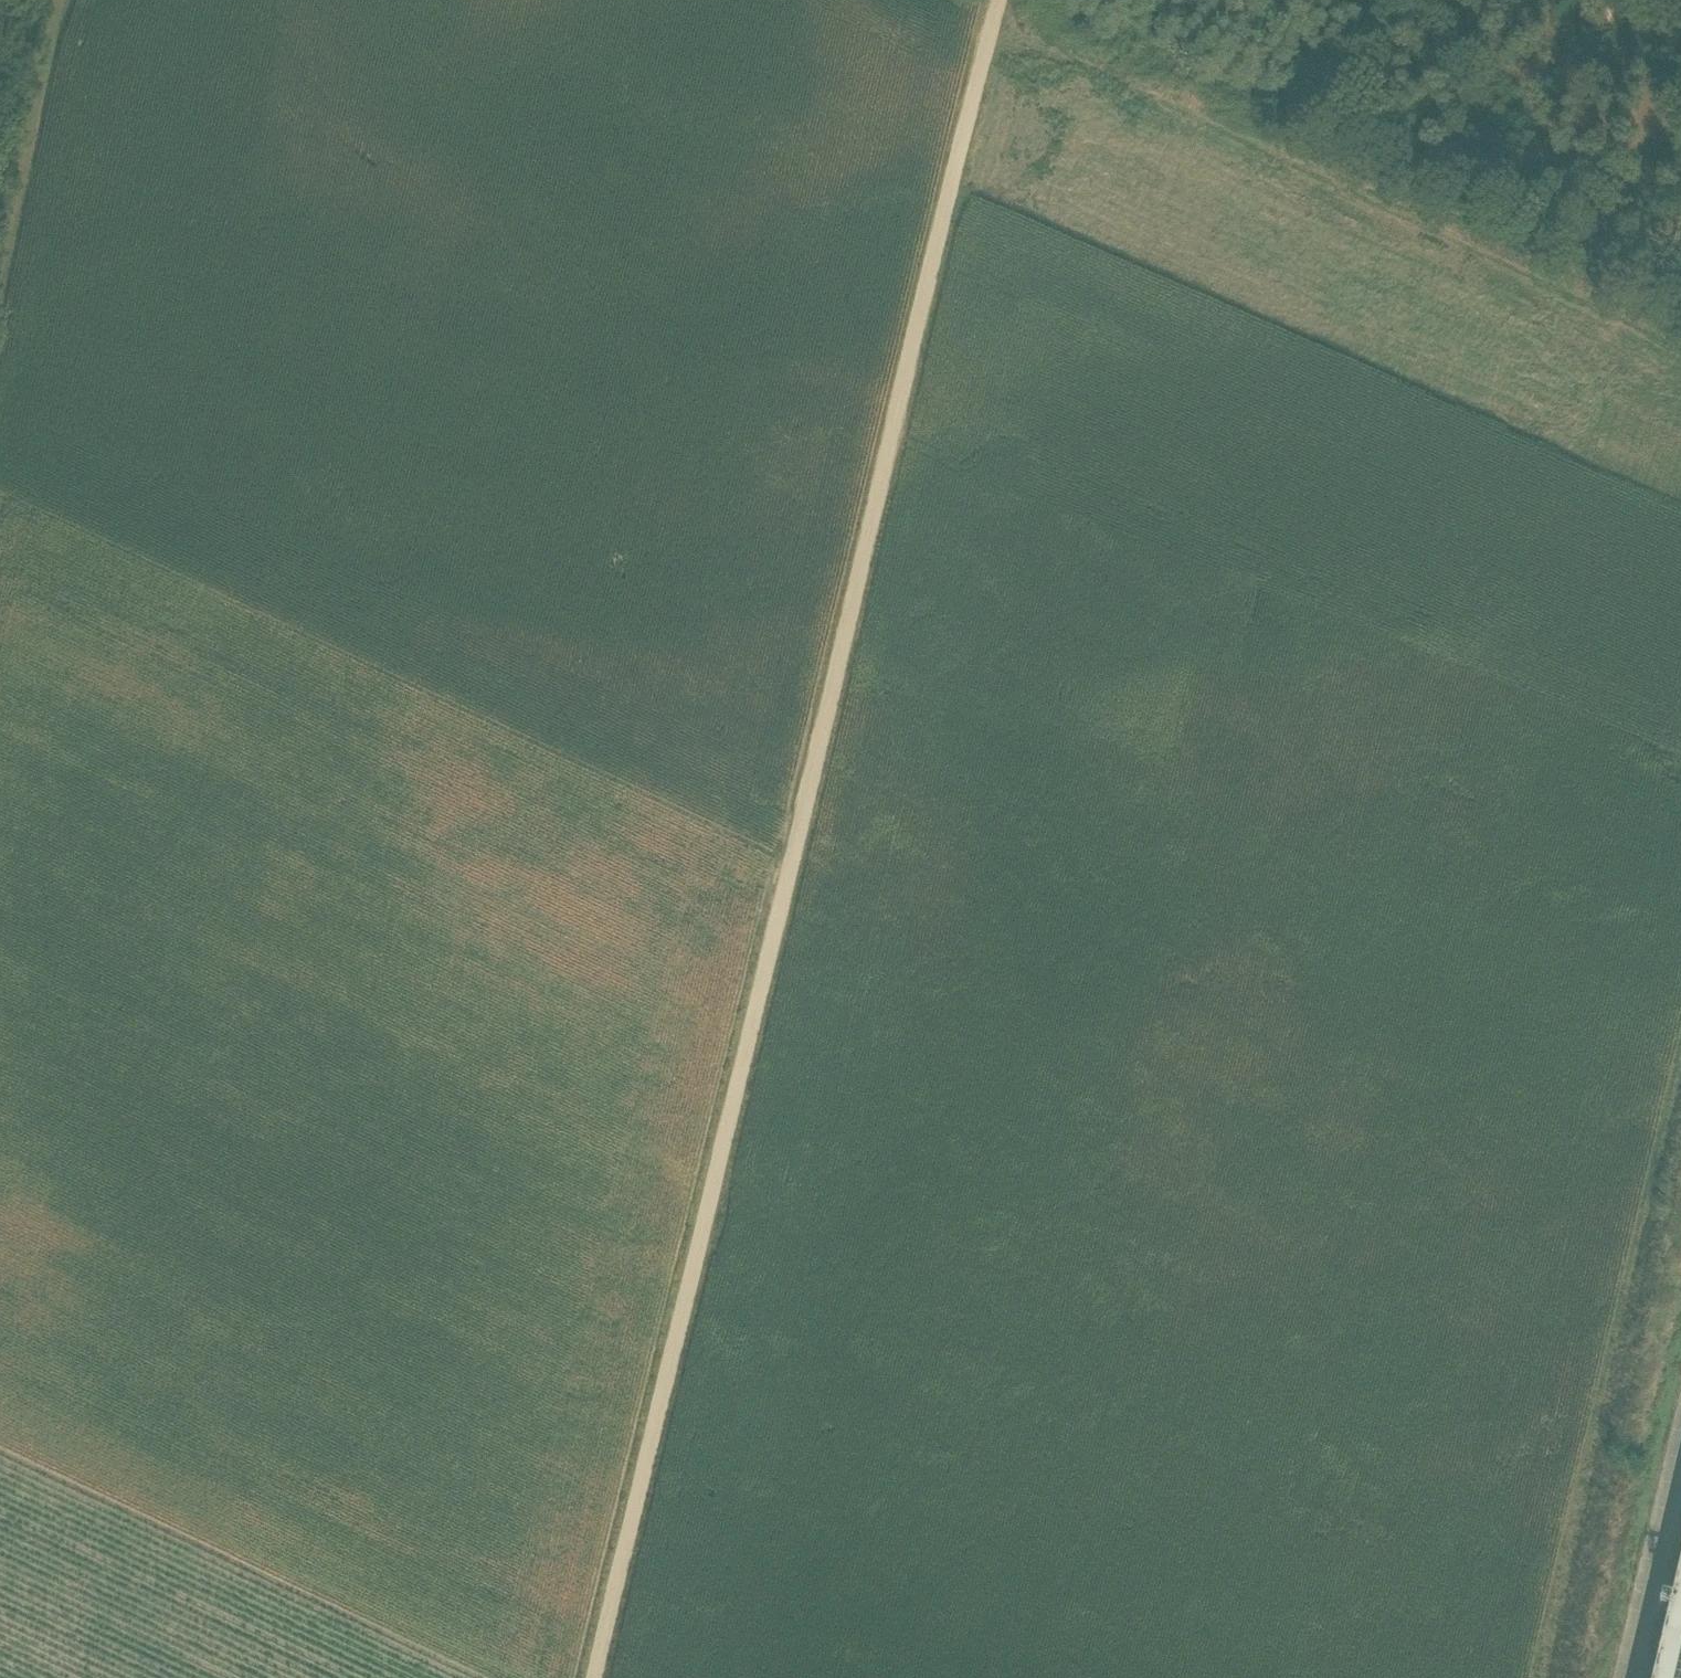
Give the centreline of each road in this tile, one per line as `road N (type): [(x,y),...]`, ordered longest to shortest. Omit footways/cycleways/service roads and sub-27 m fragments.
road 1 (track): [(596,1677),(999,0)]
road 2 (track): [(0,228),(45,0)]

